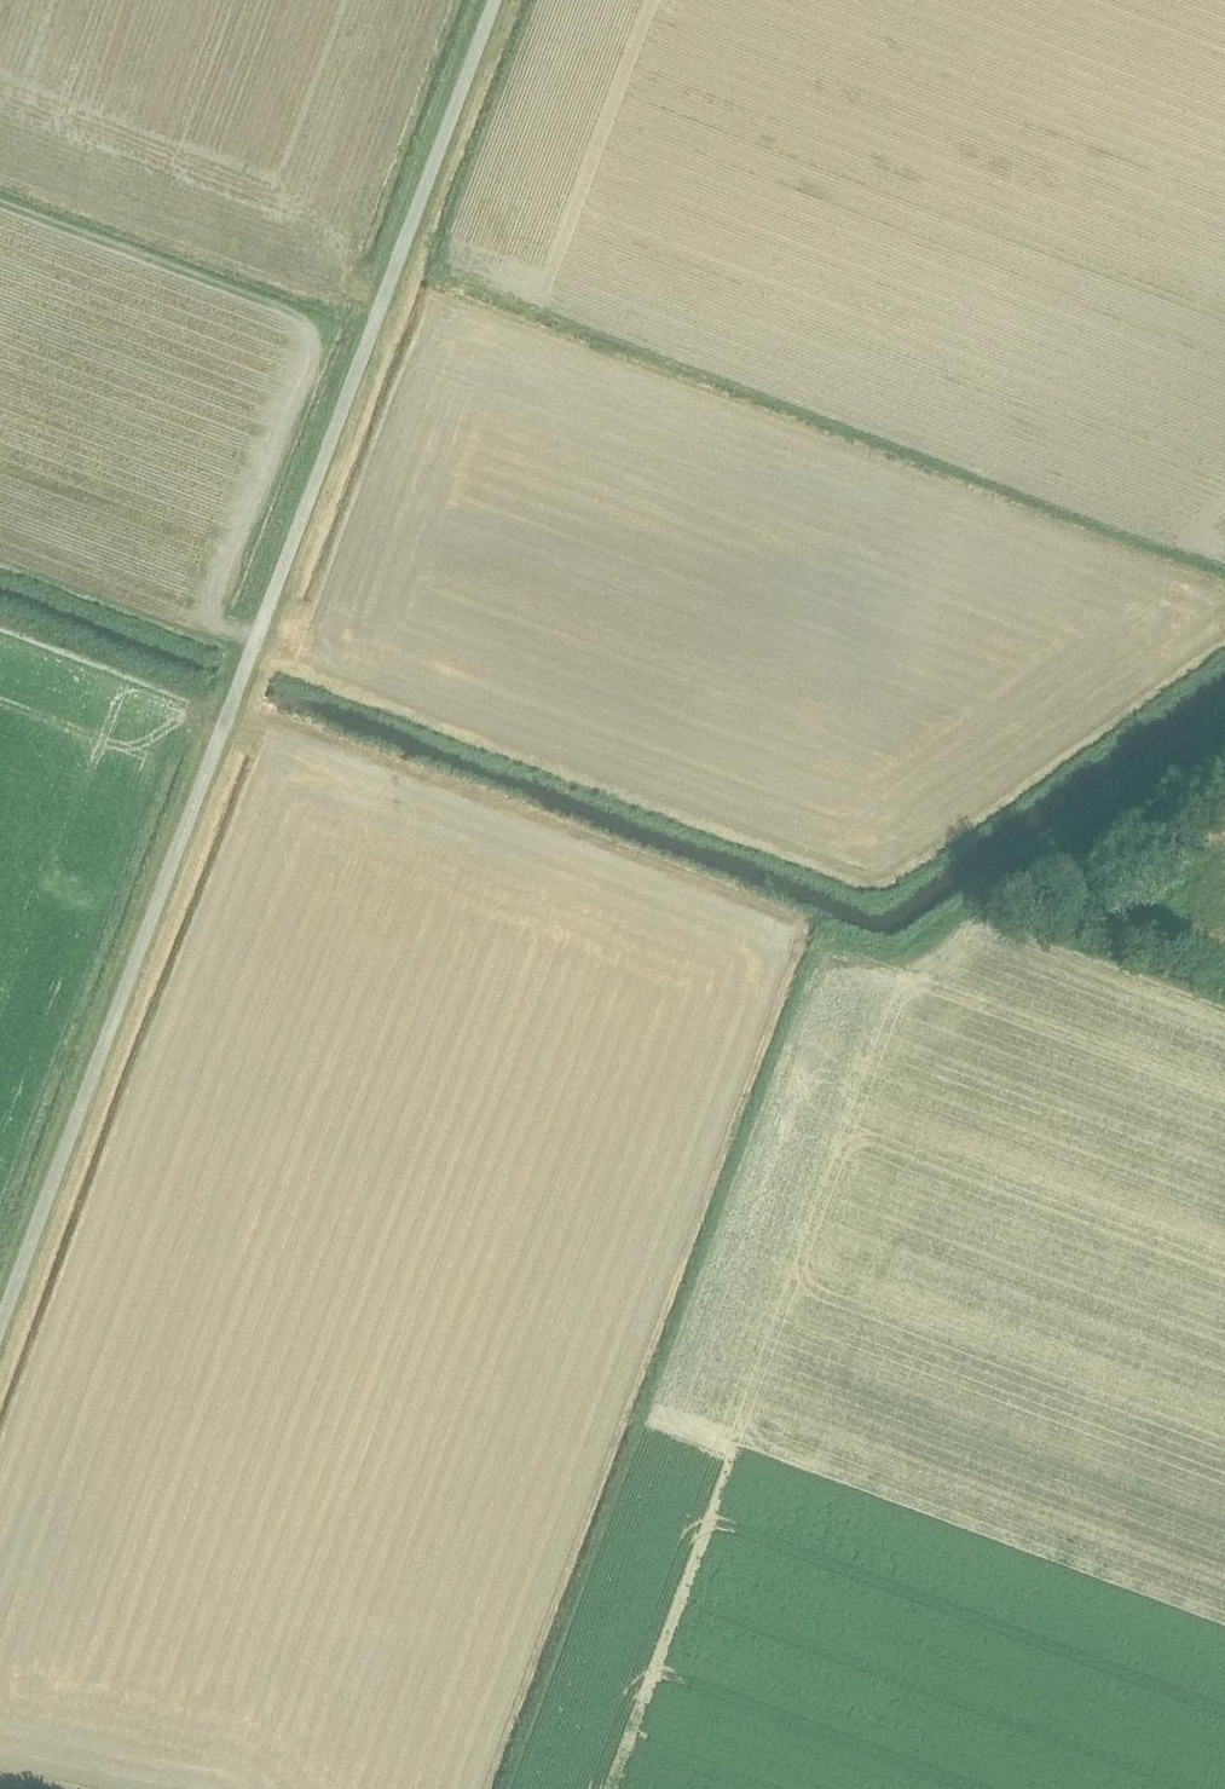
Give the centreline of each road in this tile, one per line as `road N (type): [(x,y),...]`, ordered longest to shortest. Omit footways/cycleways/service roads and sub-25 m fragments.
road 1 (unclassified): [(0,1324),(495,0)]

